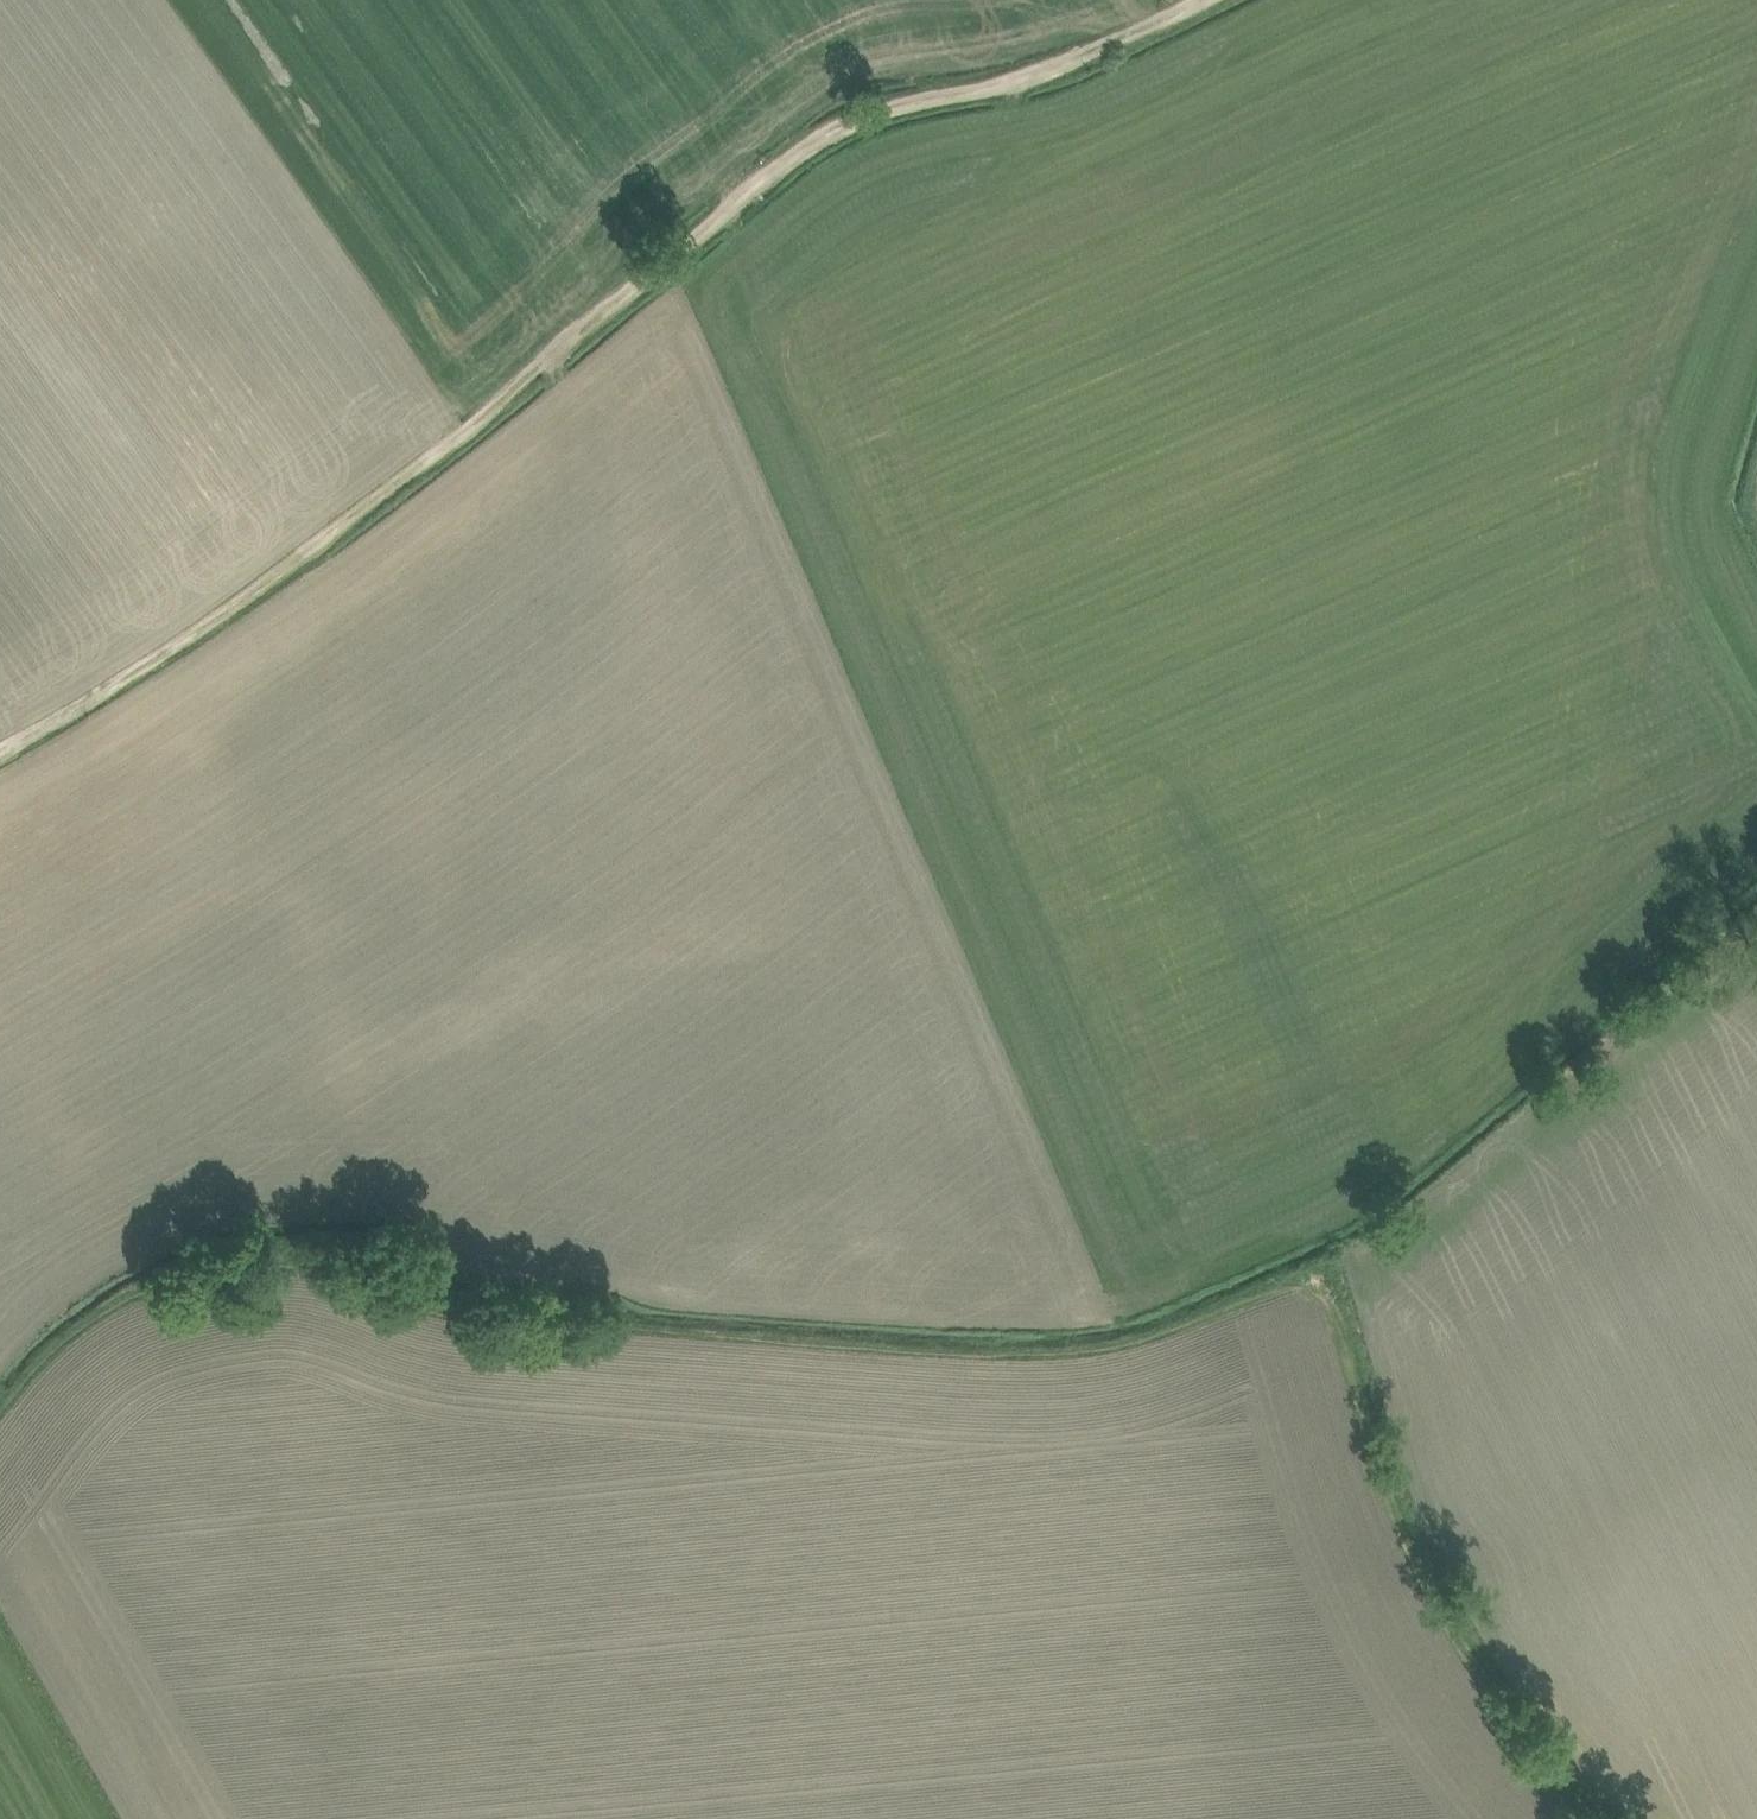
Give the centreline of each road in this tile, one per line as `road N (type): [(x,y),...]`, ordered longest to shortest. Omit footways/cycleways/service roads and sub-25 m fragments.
road 1 (track): [(0,1444),(63,1373),(206,1306),(275,1284),(458,1308),(1097,1341),(1312,1260),(1451,1613),(1502,1691),(1609,1818)]
road 2 (track): [(0,754),(207,626),(307,553),(822,139),(916,101),(1087,57),(1208,0)]

